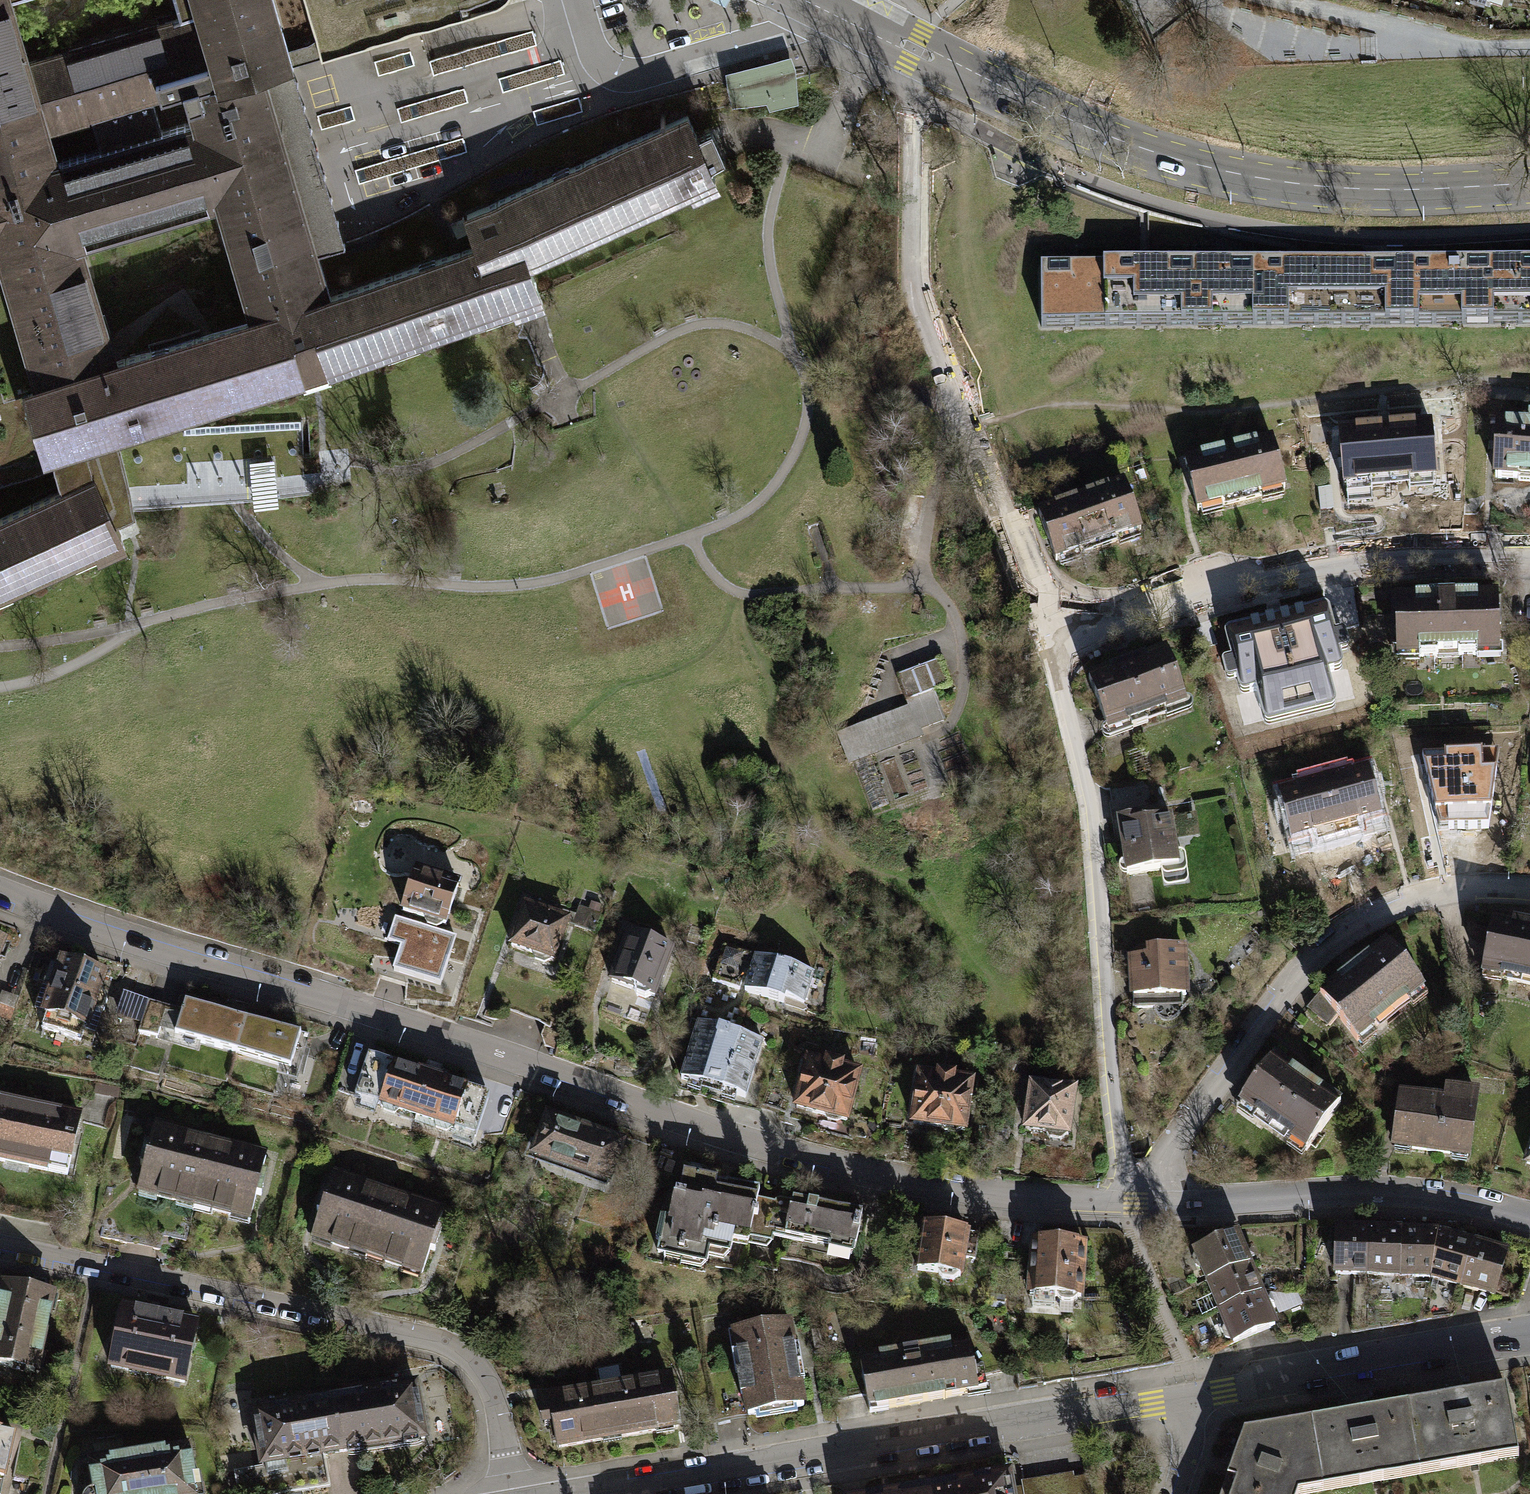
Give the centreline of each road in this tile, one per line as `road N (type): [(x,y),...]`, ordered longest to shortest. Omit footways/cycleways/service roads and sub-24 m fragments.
road 1 (residential): [(0,886),(64,920),(375,1014),(707,1133),(971,1191),(1132,1203)]
road 2 (tertiary): [(1529,182),(1383,191),(1203,167),(1034,109),(809,0)]
road 3 (residential): [(508,1493),(480,1372),(451,1350),(0,1246)]
road 4 (residential): [(585,1493),(1185,1397)]
road 5 (residential): [(1132,1203),(1087,794),(1046,636)]
road 6 (residential): [(1046,636),(1033,579),(913,289),(912,97)]
road 7 (residential): [(1132,1203),(1283,993),(1337,946),(1395,908),(1475,887),(1529,890)]
road 8 (residential): [(1529,548),(1398,549),(1294,566),(1046,636)]
road 9 (residential): [(1132,1203),(1415,1194),(1529,1220)]
road 10 (residential): [(1185,1397),(1529,1336)]

